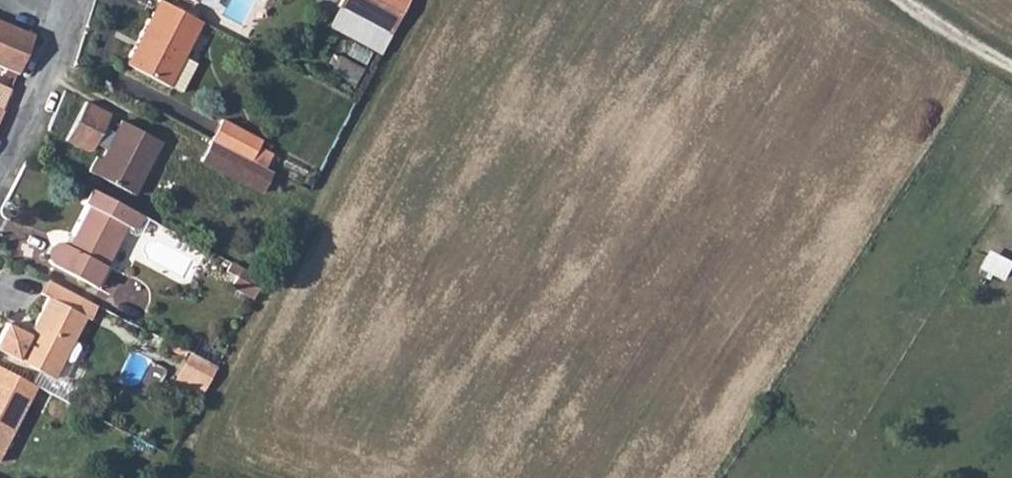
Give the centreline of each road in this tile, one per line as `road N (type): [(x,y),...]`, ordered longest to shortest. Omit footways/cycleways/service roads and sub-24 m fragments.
road 1 (track): [(258,477),(208,467),(194,436),(420,0)]
road 2 (residential): [(53,11),(56,36),(40,84),(0,162)]
road 3 (track): [(895,0),(1011,75)]

